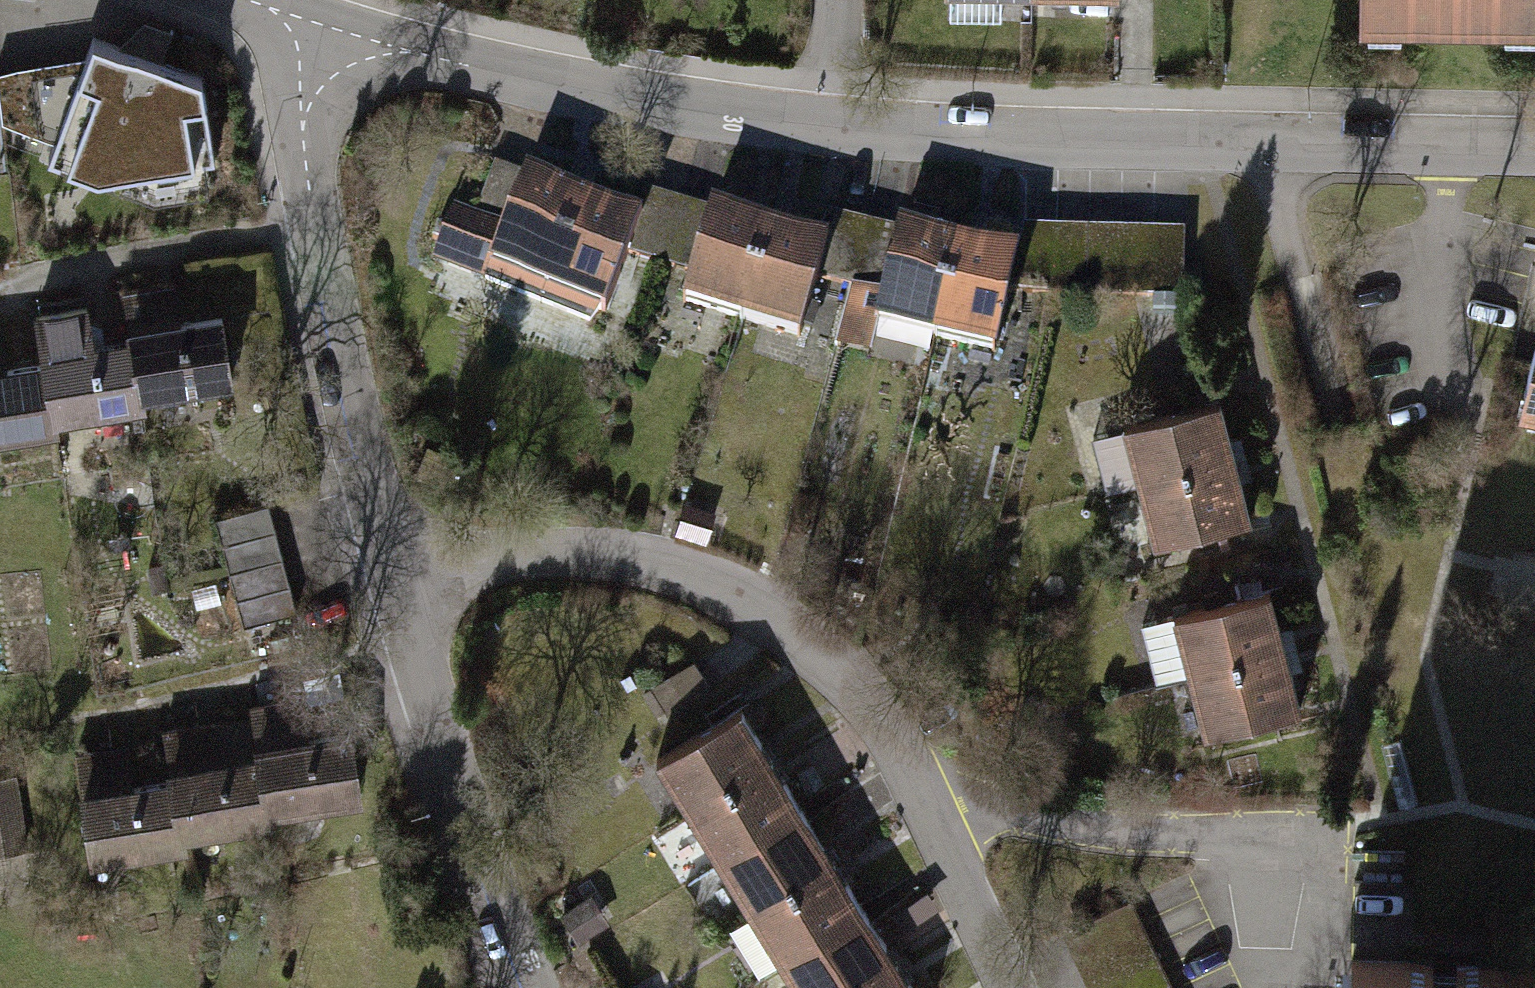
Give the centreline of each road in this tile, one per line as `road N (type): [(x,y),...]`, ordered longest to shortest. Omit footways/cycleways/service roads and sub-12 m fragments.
road 1 (residential): [(330,28),(571,94),(831,133),(1534,149)]
road 2 (residential): [(392,579),(594,556),(665,567),(728,592),(820,647),(878,706),(921,776),(1012,987)]
road 3 (residential): [(330,28),(302,128),(316,232),(392,579)]
road 4 (residential): [(392,579),(437,739),(529,987)]

